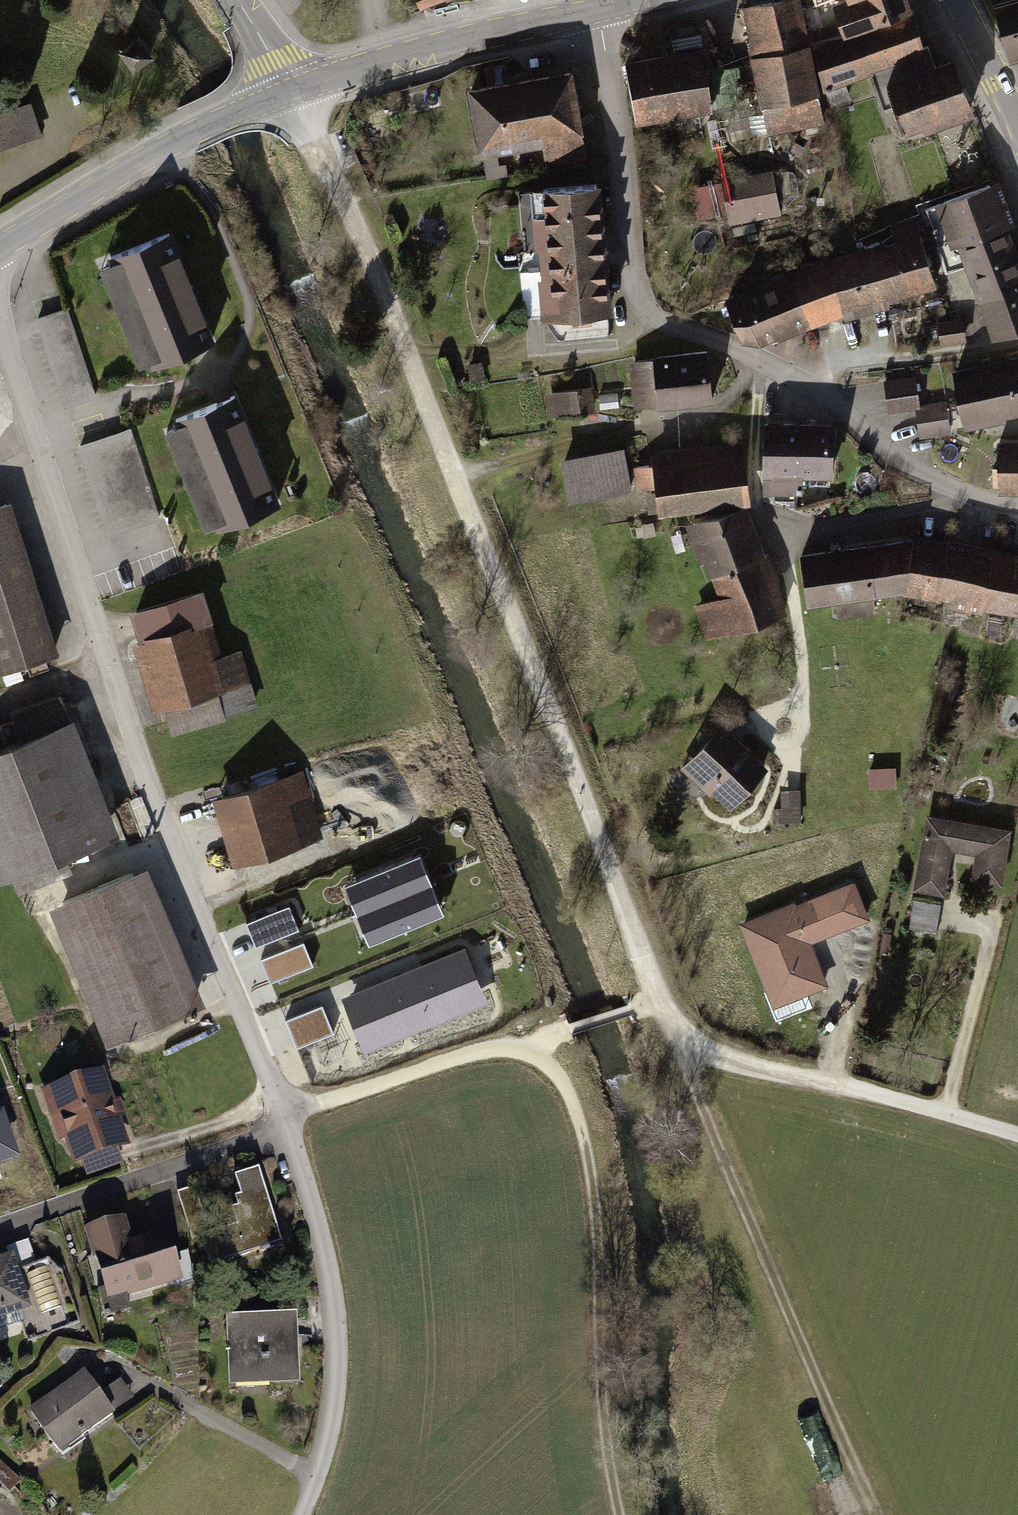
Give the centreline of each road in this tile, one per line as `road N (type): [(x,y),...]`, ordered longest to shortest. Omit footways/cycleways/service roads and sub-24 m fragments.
road 1 (residential): [(1017,1134),(709,1053),(668,1022),(380,289),(288,91)]
road 2 (residential): [(289,1129),(187,878),(0,338)]
road 3 (track): [(285,1115),(491,1047),(531,1052),(563,1081),(584,1134),(619,1514)]
road 4 (residential): [(598,13),(631,260),(645,300),(825,392),(899,460),(976,496),(1017,504)]
road 5 (track): [(668,1022),(876,1514)]
road 6 (residential): [(296,1514),(335,1392),(332,1307),(289,1129)]
road 7 (secondary): [(288,91),(424,50),(598,13)]
road 8 (residential): [(289,1129),(0,1229)]
road 9 (secondary): [(0,248),(153,153)]
road 10 (secondary): [(288,91),(153,153)]
road 11 (secondary): [(957,0),(1017,125)]

